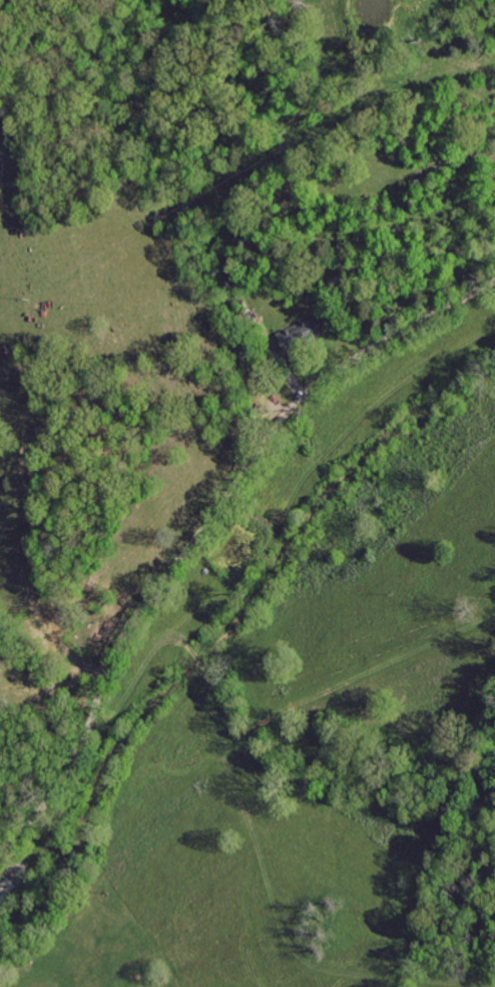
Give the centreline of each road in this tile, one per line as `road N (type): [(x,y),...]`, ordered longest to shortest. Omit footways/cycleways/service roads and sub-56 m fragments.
road 1 (residential): [(0,849),(34,821),(62,781),(127,625),(294,403),(360,352),(494,280)]

